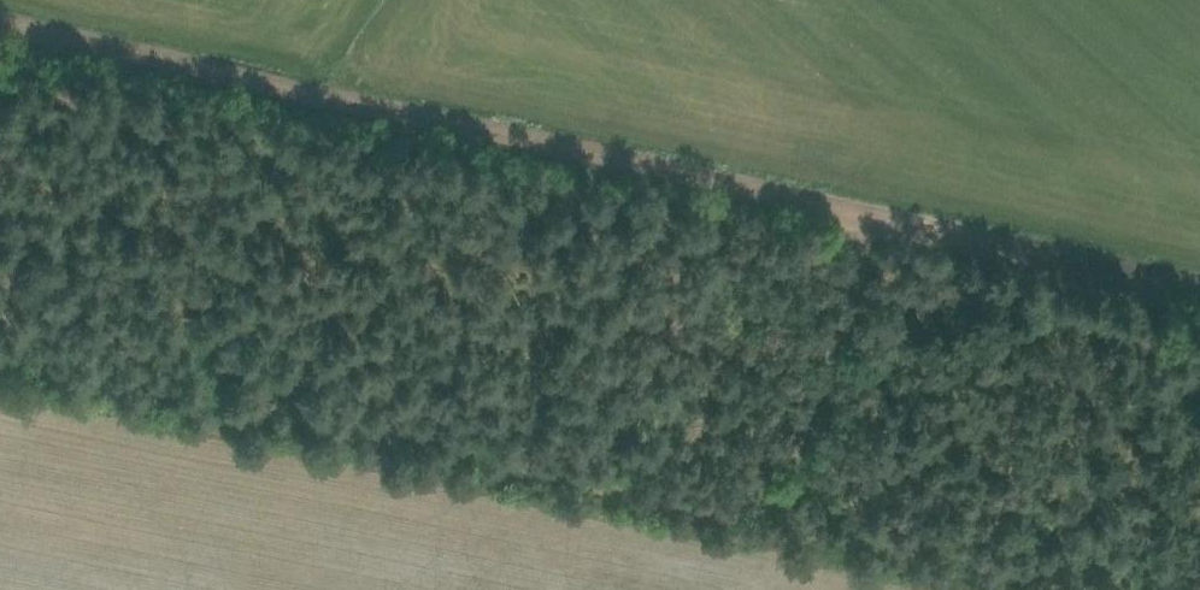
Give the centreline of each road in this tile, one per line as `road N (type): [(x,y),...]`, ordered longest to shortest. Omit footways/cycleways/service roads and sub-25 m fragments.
road 1 (track): [(1199,285),(0,27)]

